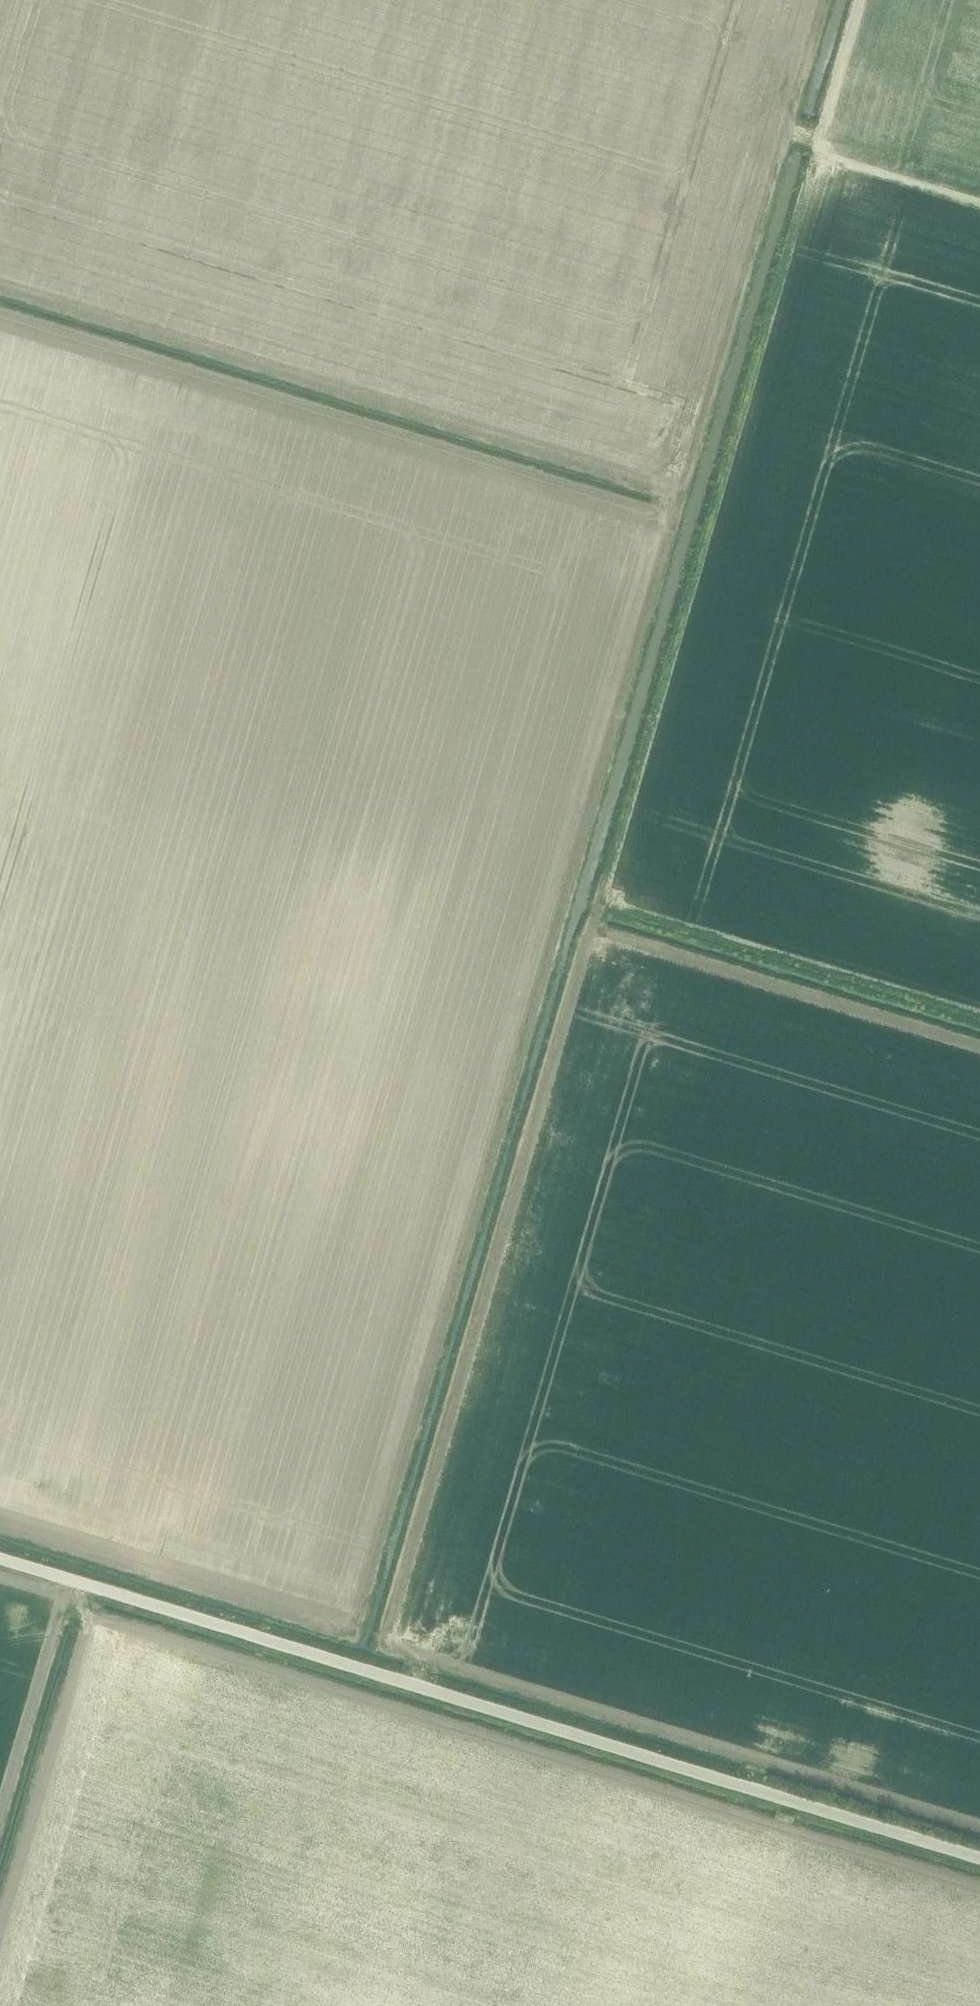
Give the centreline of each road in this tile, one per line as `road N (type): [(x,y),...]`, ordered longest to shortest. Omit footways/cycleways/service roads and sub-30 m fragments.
road 1 (unclassified): [(979,1861),(0,1559)]

